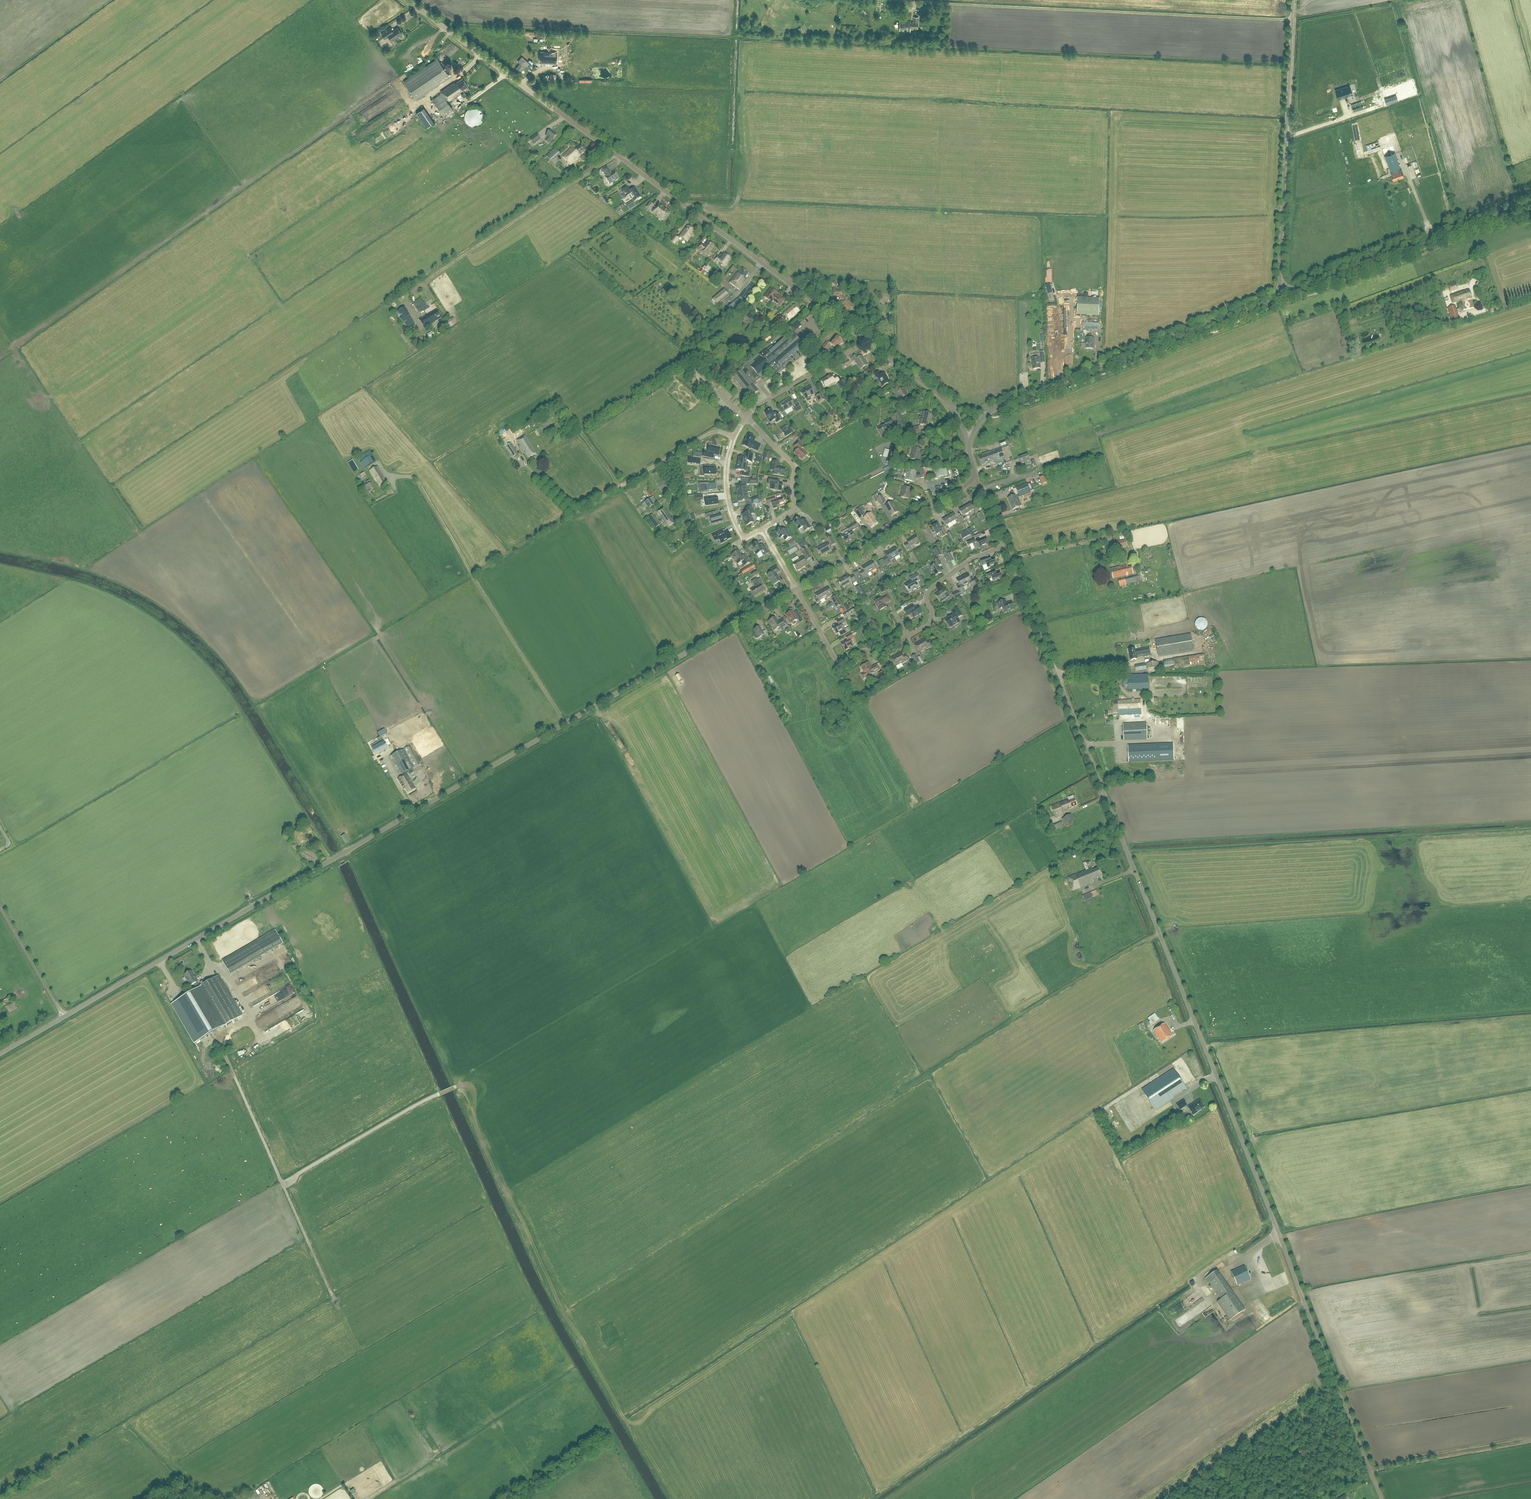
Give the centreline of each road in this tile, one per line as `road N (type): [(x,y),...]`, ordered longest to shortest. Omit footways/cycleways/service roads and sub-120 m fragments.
road 1 (unclassified): [(1381,1498),(1005,546)]
road 2 (tertiary): [(63,1017),(796,589)]
road 3 (tertiary): [(868,342),(408,0)]
road 4 (tertiary): [(990,411),(1282,295)]
road 5 (track): [(564,724),(419,483),(390,476)]
road 6 (unclassified): [(1282,295),(1293,0)]
road 7 (tertiary): [(1282,295),(1530,196)]
road 8 (track): [(528,467),(573,513),(709,433),(734,438)]
road 9 (track): [(427,280),(616,154)]
road 10 (tertiary): [(796,589),(975,480)]
road 11 (residential): [(909,636),(881,653),(840,661),(796,589)]
road 12 (residential): [(762,529),(792,512),(794,471),(746,418)]
road 13 (residential): [(909,636),(931,621),(930,589),(1005,546)]
road 14 (residential): [(746,418),(868,342)]
road 15 (residential): [(744,539),(729,508),(727,466),(746,418)]
road 16 (unclassified): [(63,1017),(0,908)]

